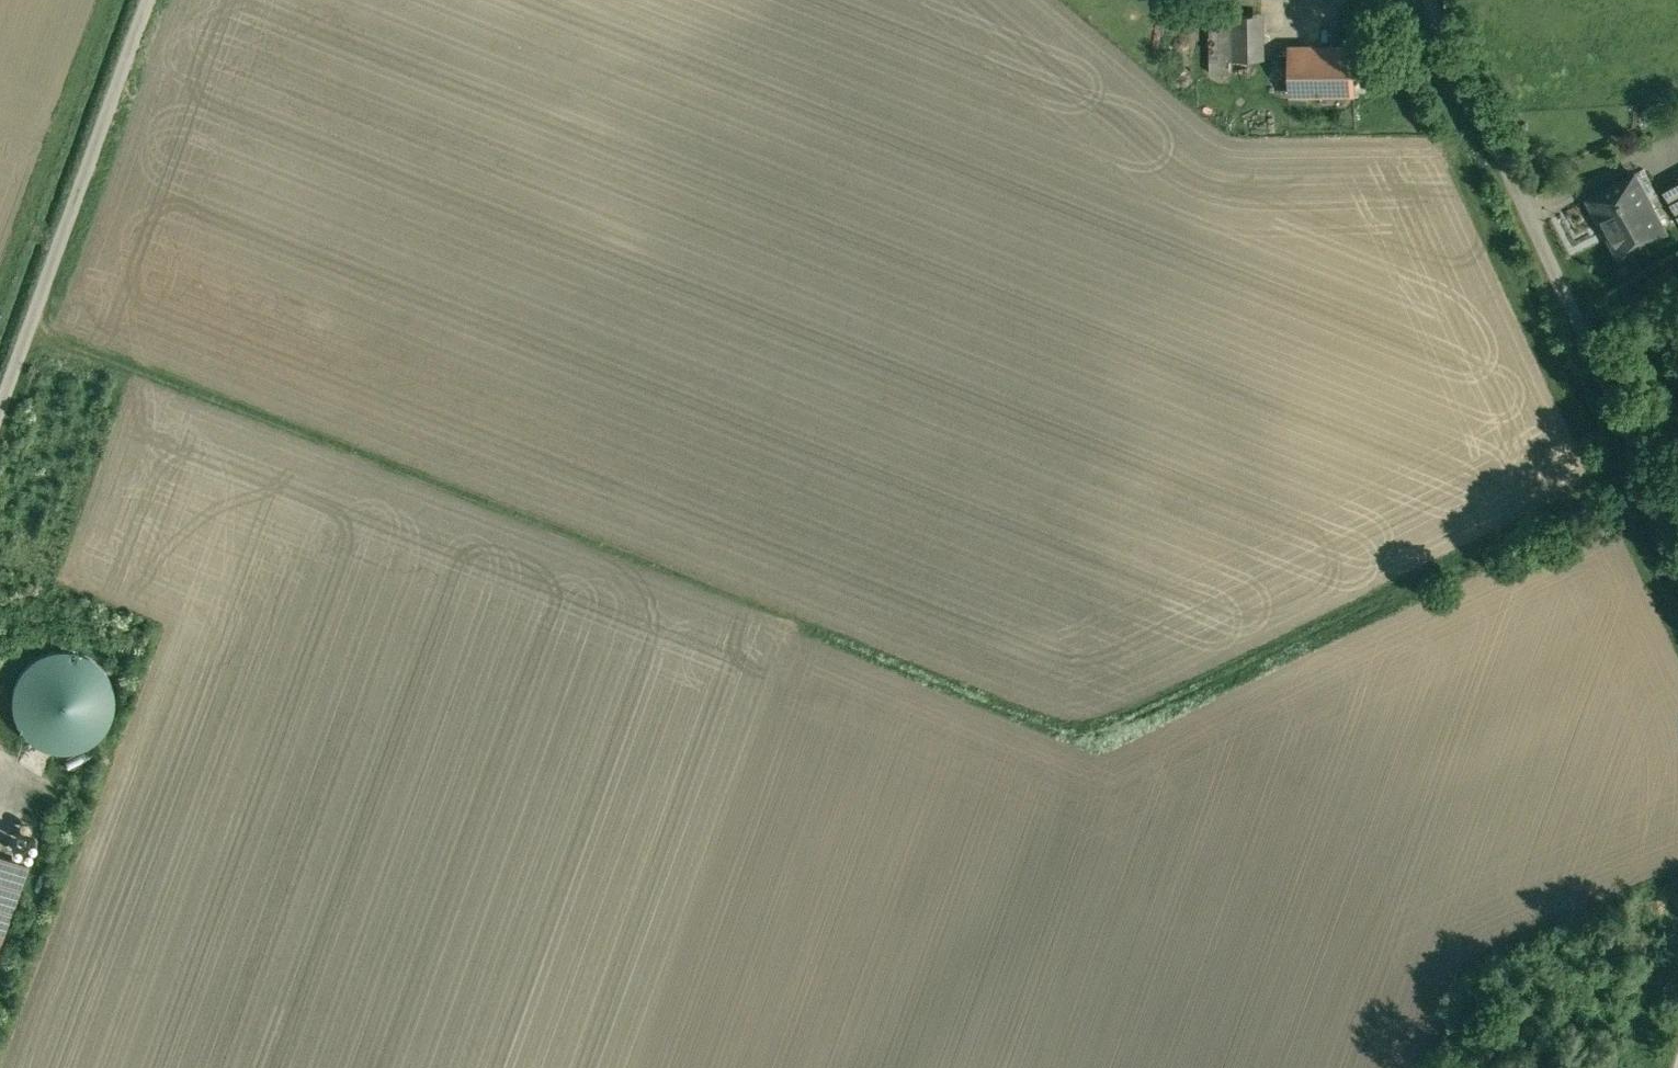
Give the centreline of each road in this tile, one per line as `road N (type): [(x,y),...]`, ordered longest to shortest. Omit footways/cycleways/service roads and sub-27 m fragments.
road 1 (unclassified): [(1677,533),(1433,0)]
road 2 (unclassified): [(150,0),(0,422)]

